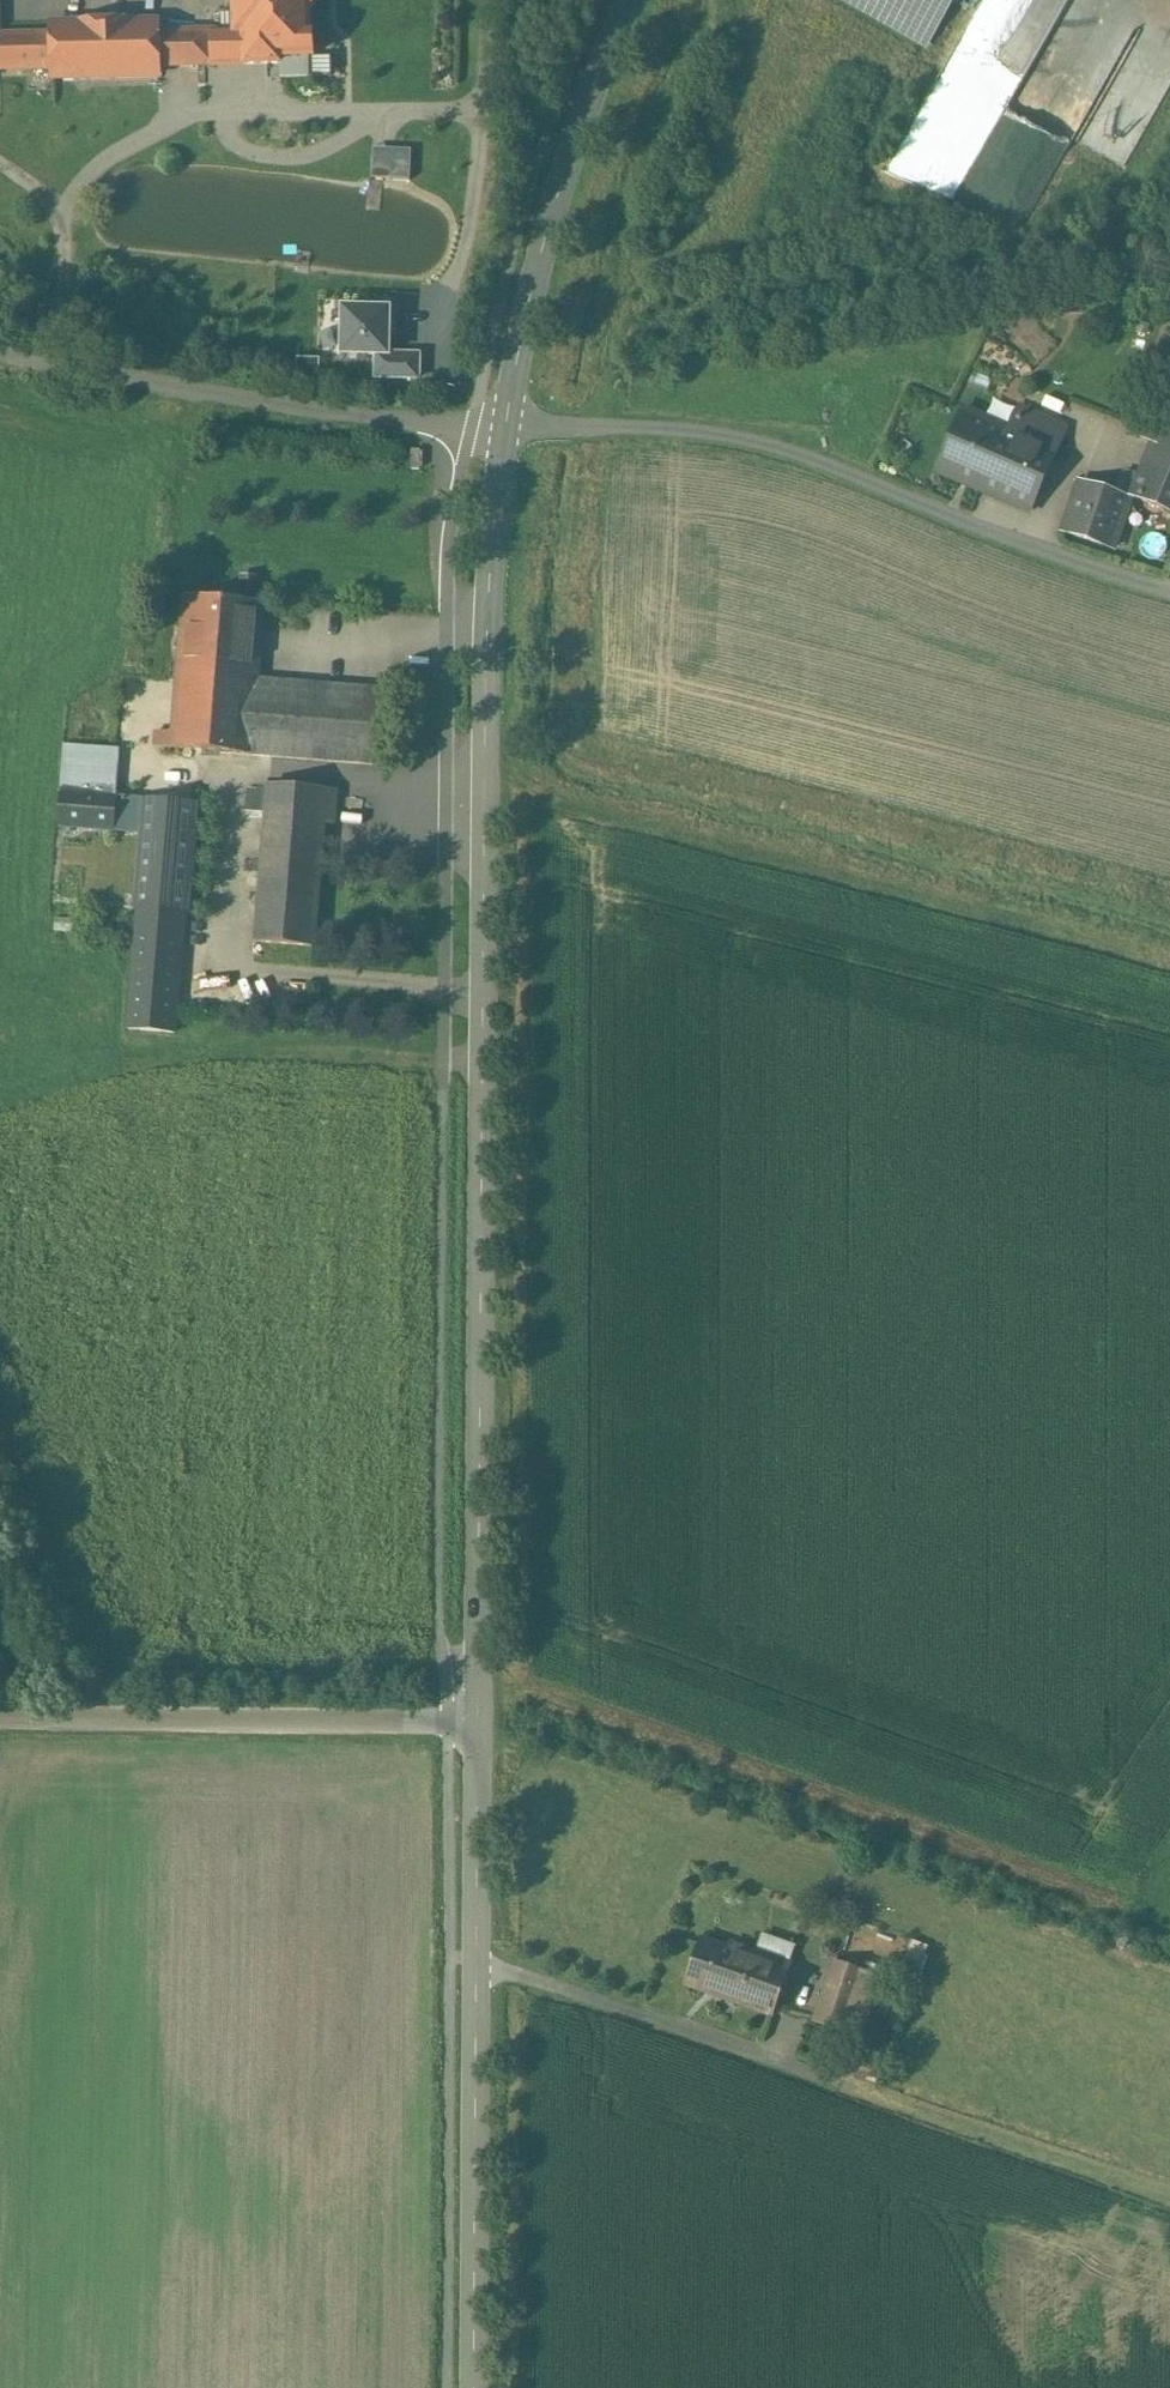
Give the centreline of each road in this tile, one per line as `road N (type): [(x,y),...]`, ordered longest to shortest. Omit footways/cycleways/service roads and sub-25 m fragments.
road 1 (tertiary): [(507,428),(488,612),(478,1715)]
road 2 (unclassified): [(507,428),(693,429),(767,445),(1169,590)]
road 3 (tertiary): [(478,1715),(474,2387)]
road 4 (unclassified): [(0,354),(313,409),(507,428)]
road 5 (tertiary): [(0,1711),(478,1715)]
road 6 (tertiary): [(631,0),(540,253),(507,428)]
road 7 (track): [(1169,2186),(781,2054)]

